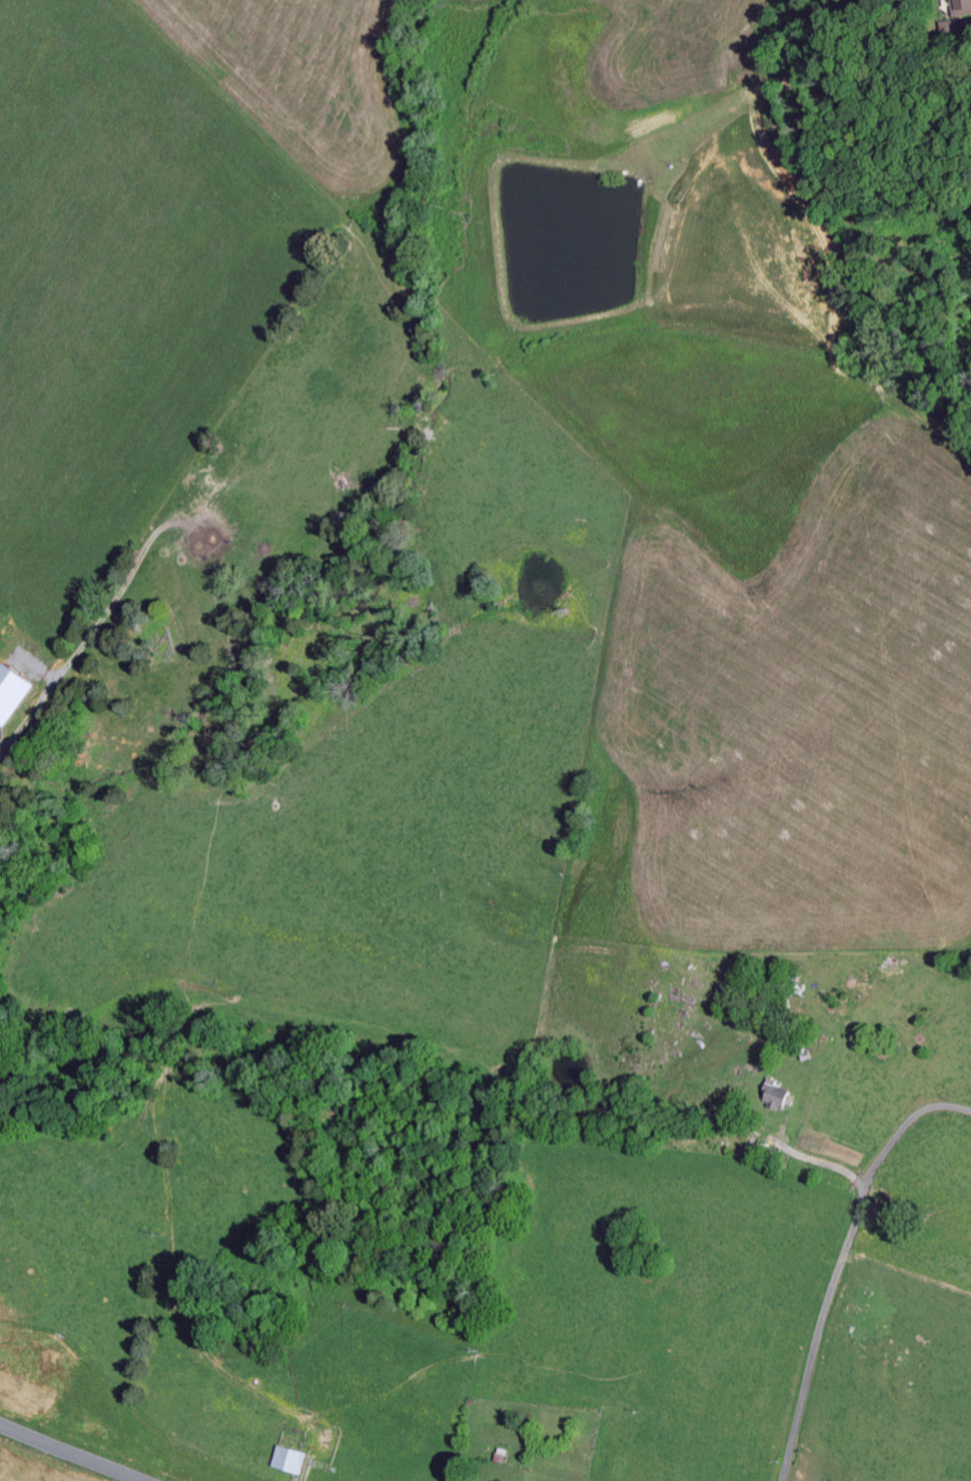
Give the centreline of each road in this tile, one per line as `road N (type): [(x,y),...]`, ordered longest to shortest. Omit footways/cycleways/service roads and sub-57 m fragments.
road 1 (residential): [(781,1480),(859,1198),(849,1175),(778,1148)]
road 2 (secondary): [(146,1480),(0,1420)]

